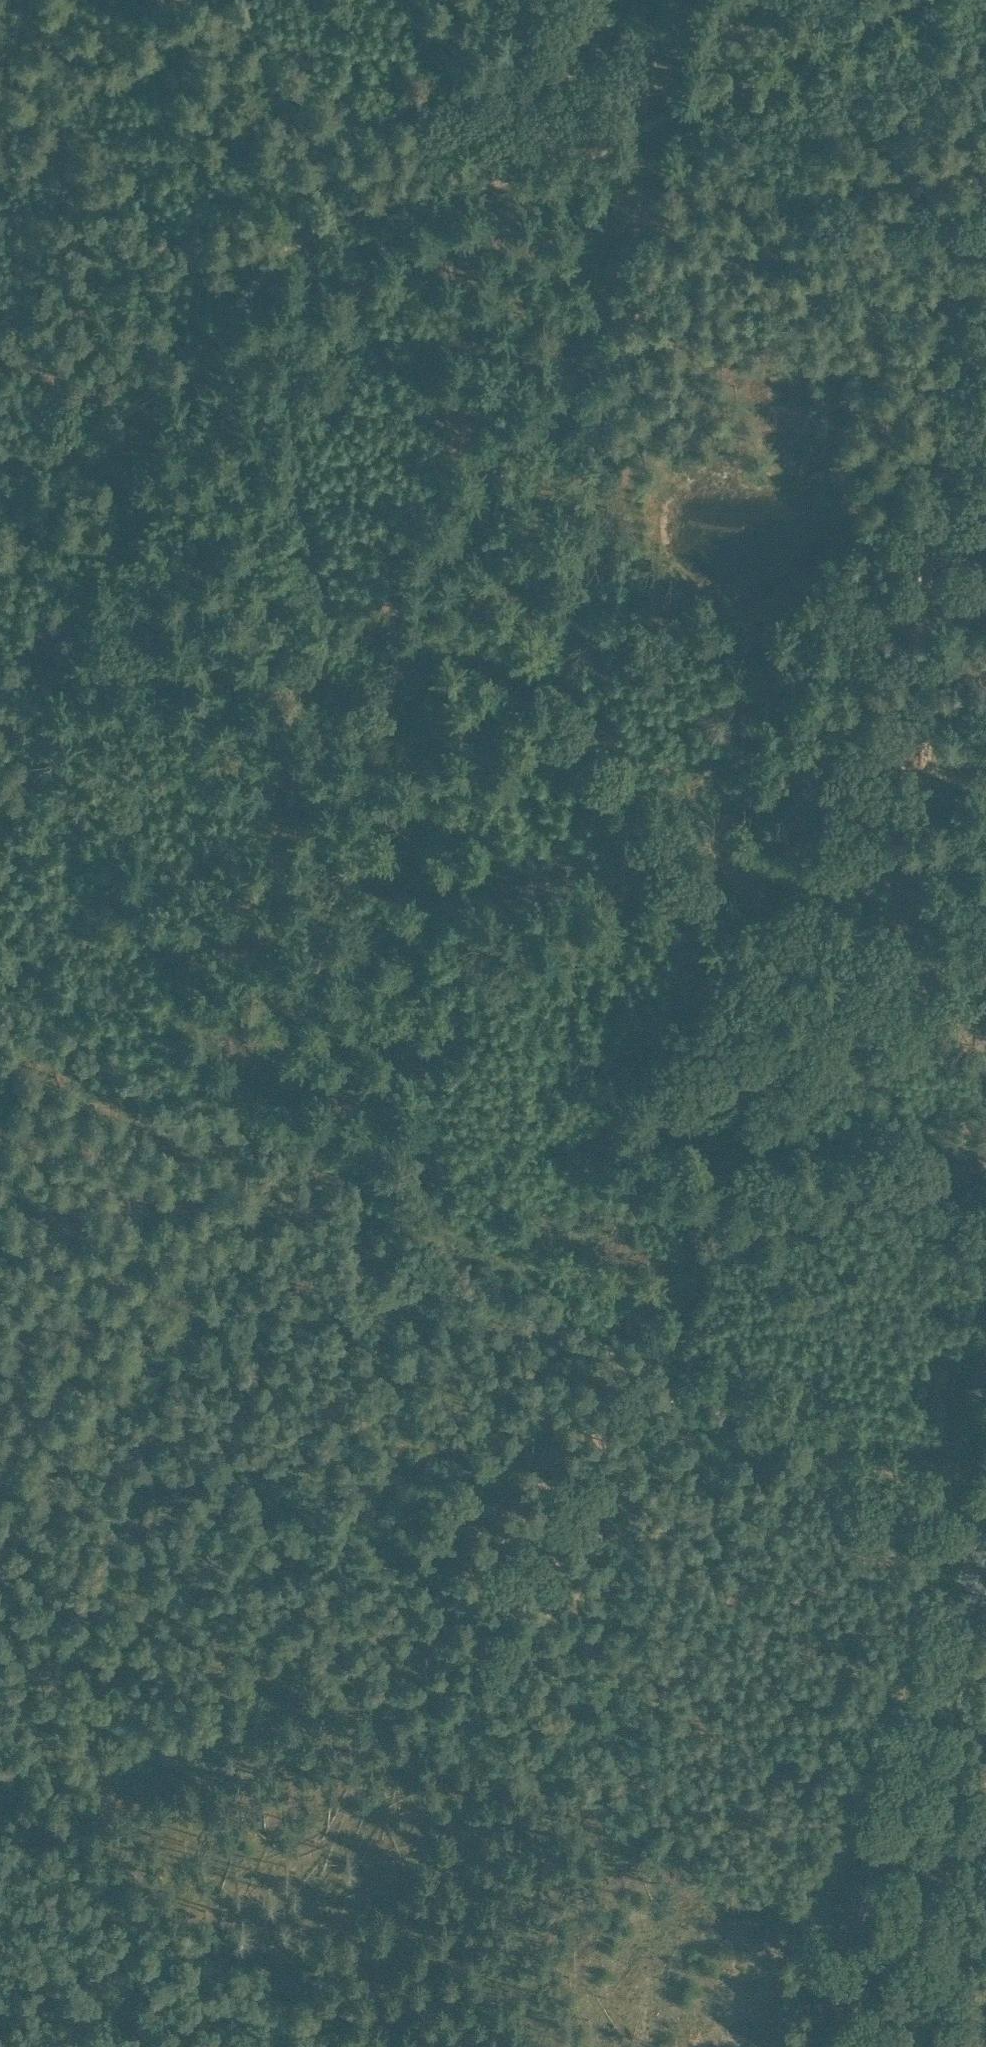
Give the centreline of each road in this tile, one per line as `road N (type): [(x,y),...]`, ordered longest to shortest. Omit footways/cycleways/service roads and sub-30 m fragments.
road 1 (track): [(673,0),(337,1156)]
road 2 (secondary): [(820,2046),(985,1553)]

